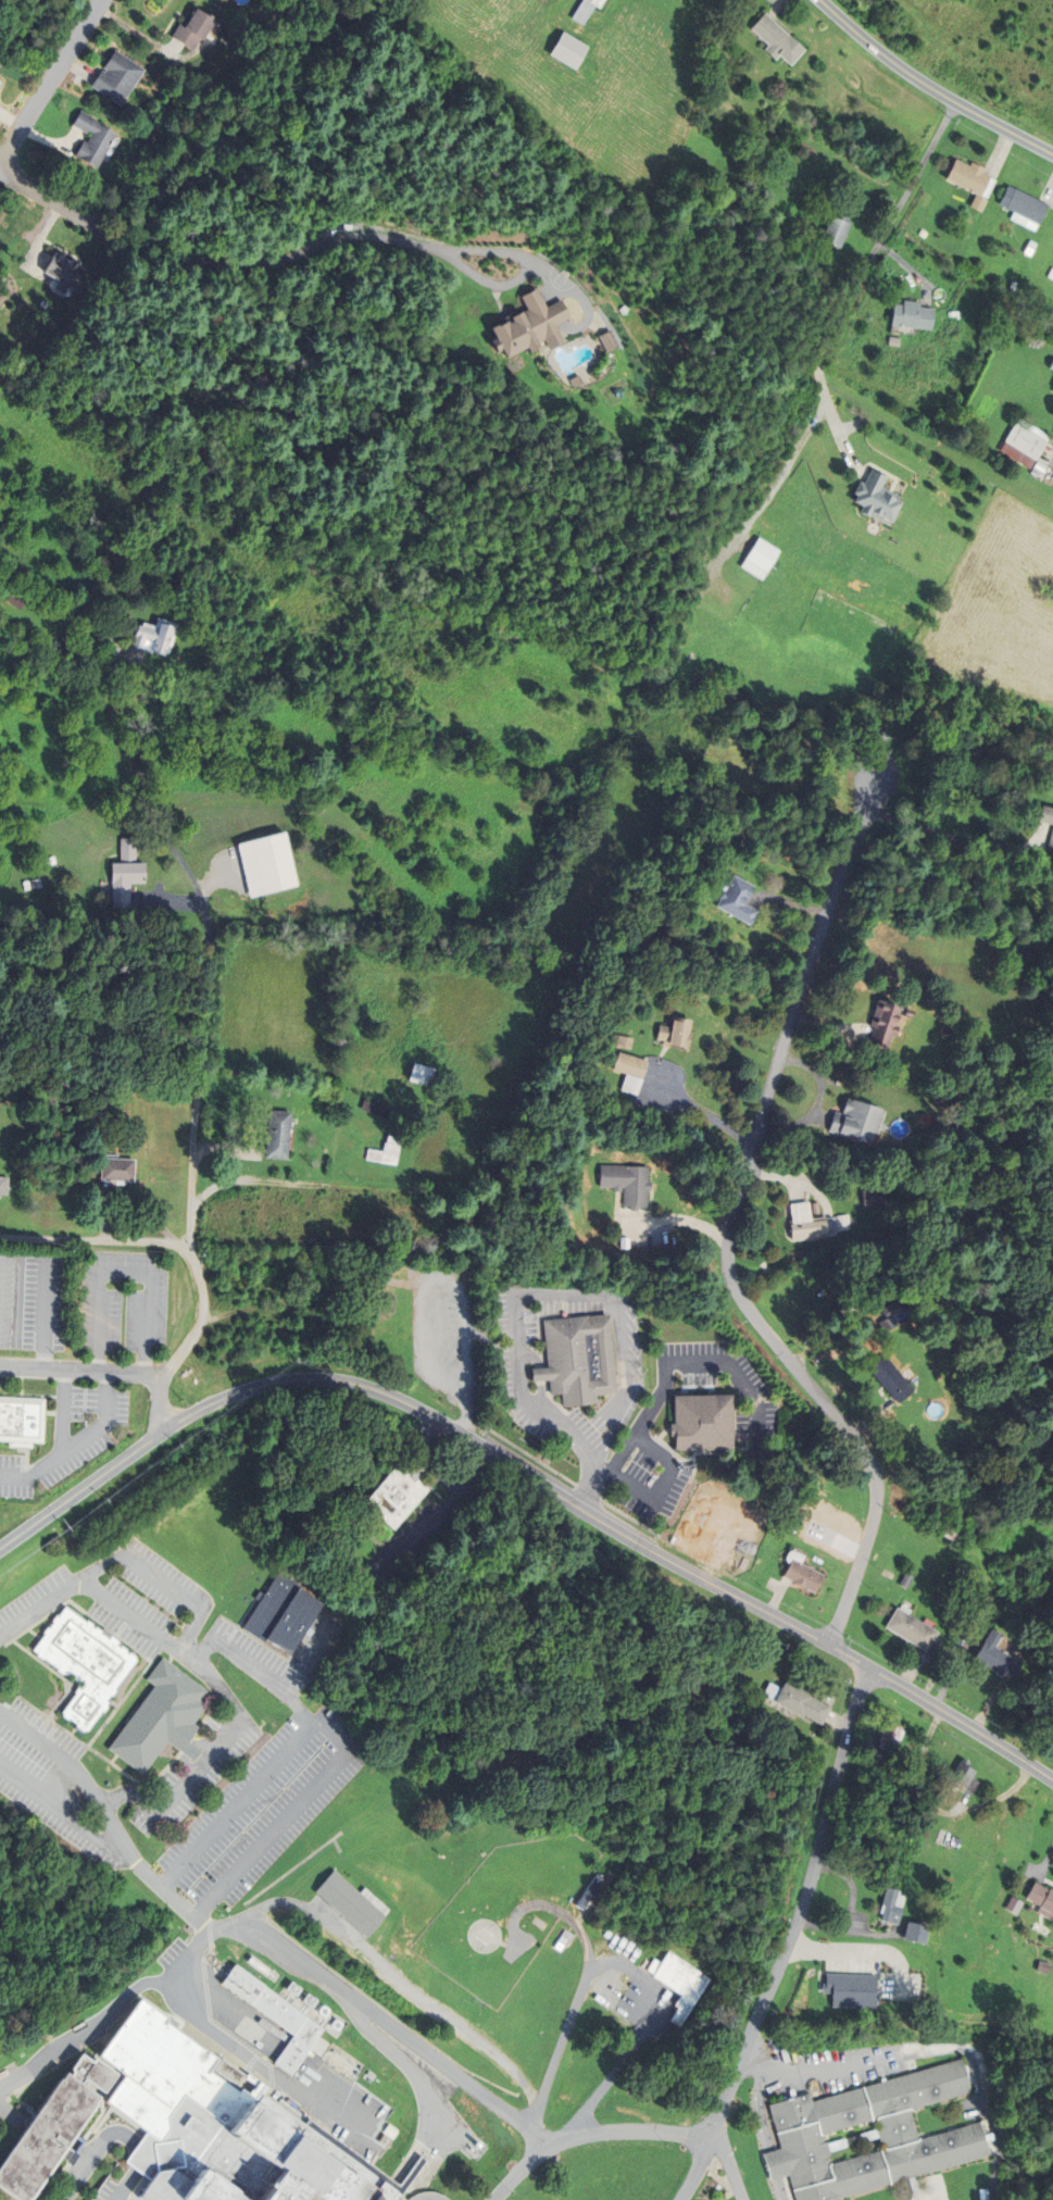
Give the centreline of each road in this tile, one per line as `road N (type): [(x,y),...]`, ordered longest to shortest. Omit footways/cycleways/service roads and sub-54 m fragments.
road 1 (residential): [(1052,1783),(830,1645),(692,1574),(447,1427),(340,1382),(279,1384),(220,1401),(0,1549)]
road 2 (residential): [(830,1645),(869,1538),(878,1485),(863,1451),(740,1299),(728,1268),(731,1226),(797,1002),(877,775)]
road 3 (residential): [(865,1667),(802,1915),(677,2199)]
road 4 (tertiary): [(820,0),(912,77),(1052,156)]
road 5 (residential): [(494,2199),(543,2145),(579,2134),(706,2137)]
road 6 (residential): [(0,1368),(159,1377),(160,1436)]
road 7 (residential): [(101,0),(0,164)]
road 8 (residential): [(185,1247),(0,1236)]
road 9 (residential): [(159,1377),(192,1337),(200,1307),(185,1247)]

